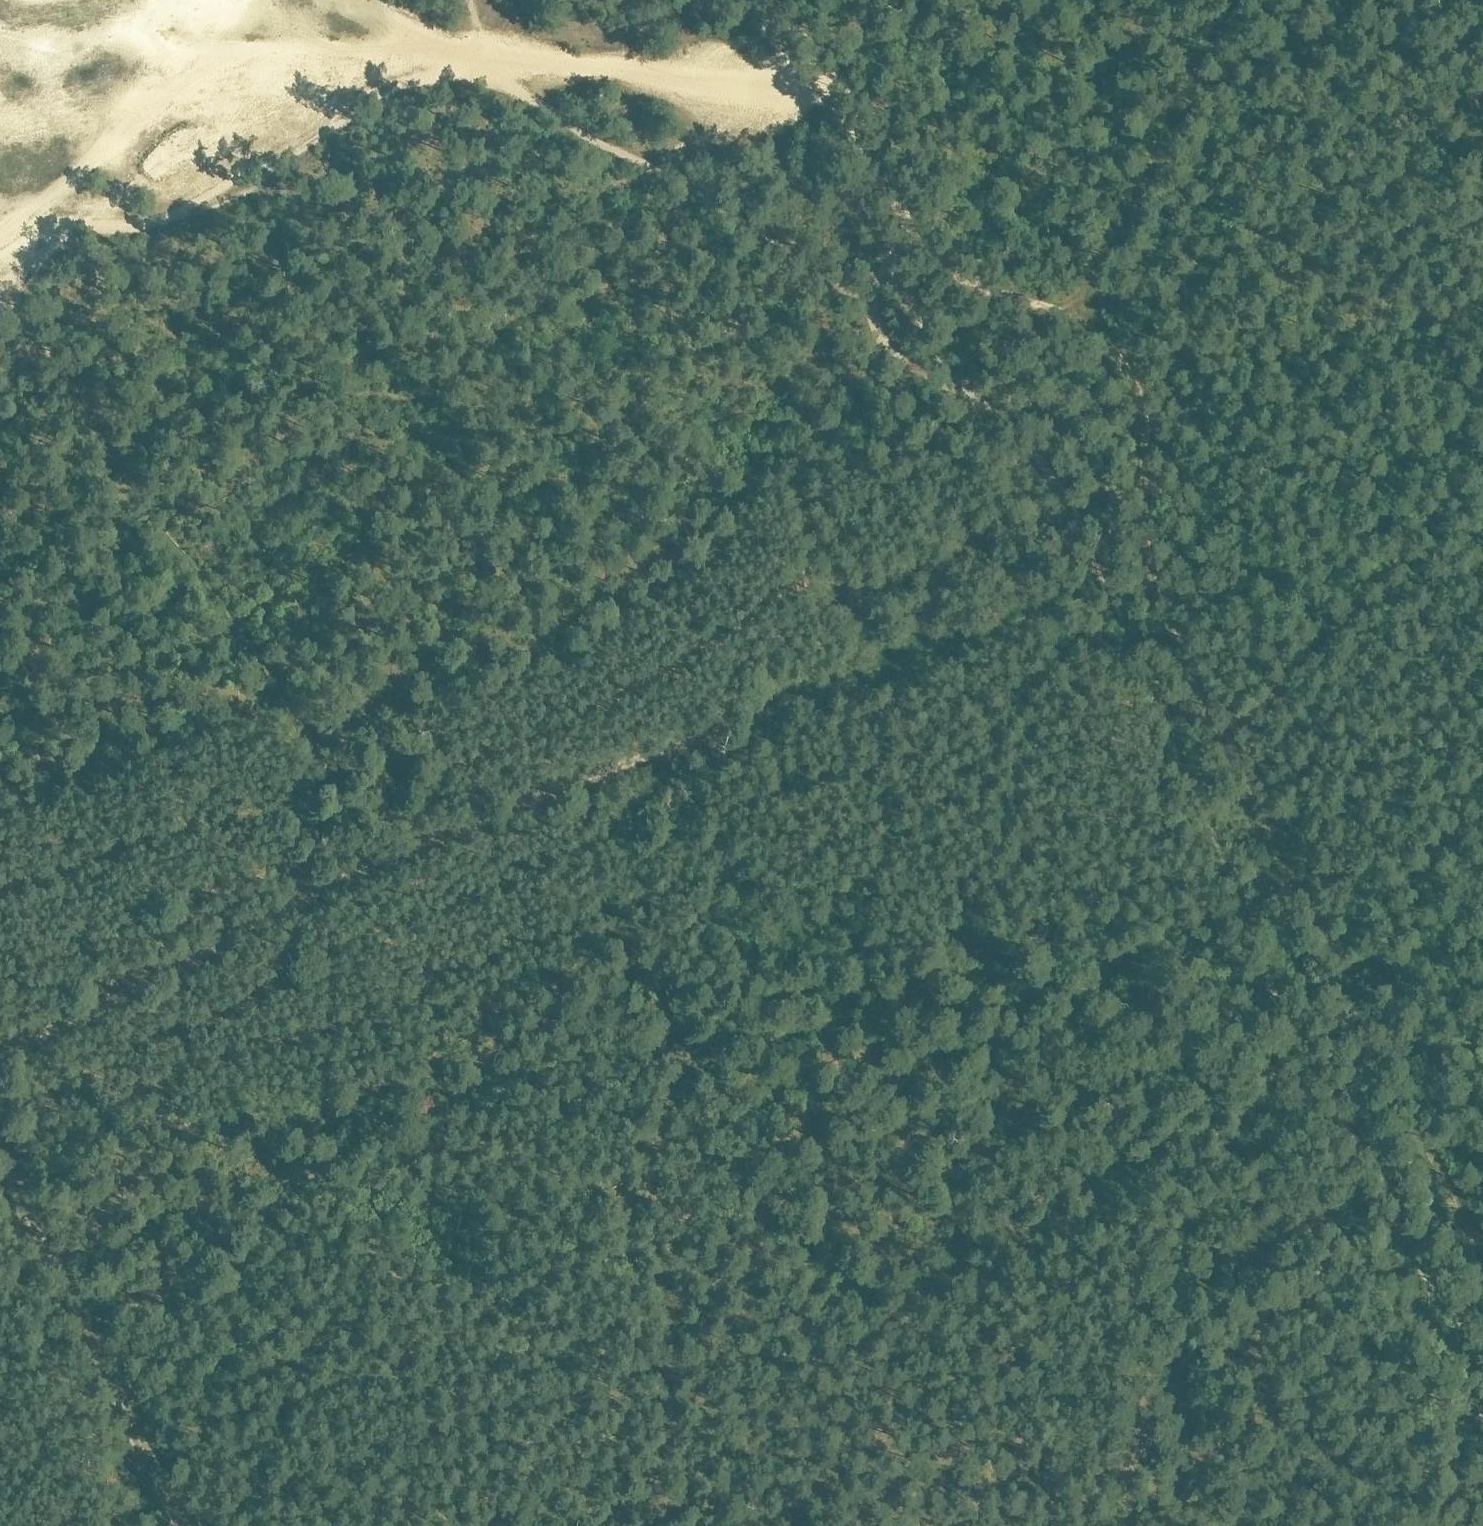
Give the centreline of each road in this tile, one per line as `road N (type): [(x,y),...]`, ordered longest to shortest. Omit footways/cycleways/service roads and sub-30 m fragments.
road 1 (track): [(0,1056),(366,856),(1157,566)]
road 2 (track): [(366,856),(13,293)]
road 3 (track): [(1482,1251),(1224,722)]
road 4 (track): [(1224,722),(1157,566),(1117,347),(1089,301),(1074,297)]
road 5 (track): [(194,1525),(0,1137)]
road 6 (track): [(1226,0),(1074,297)]

